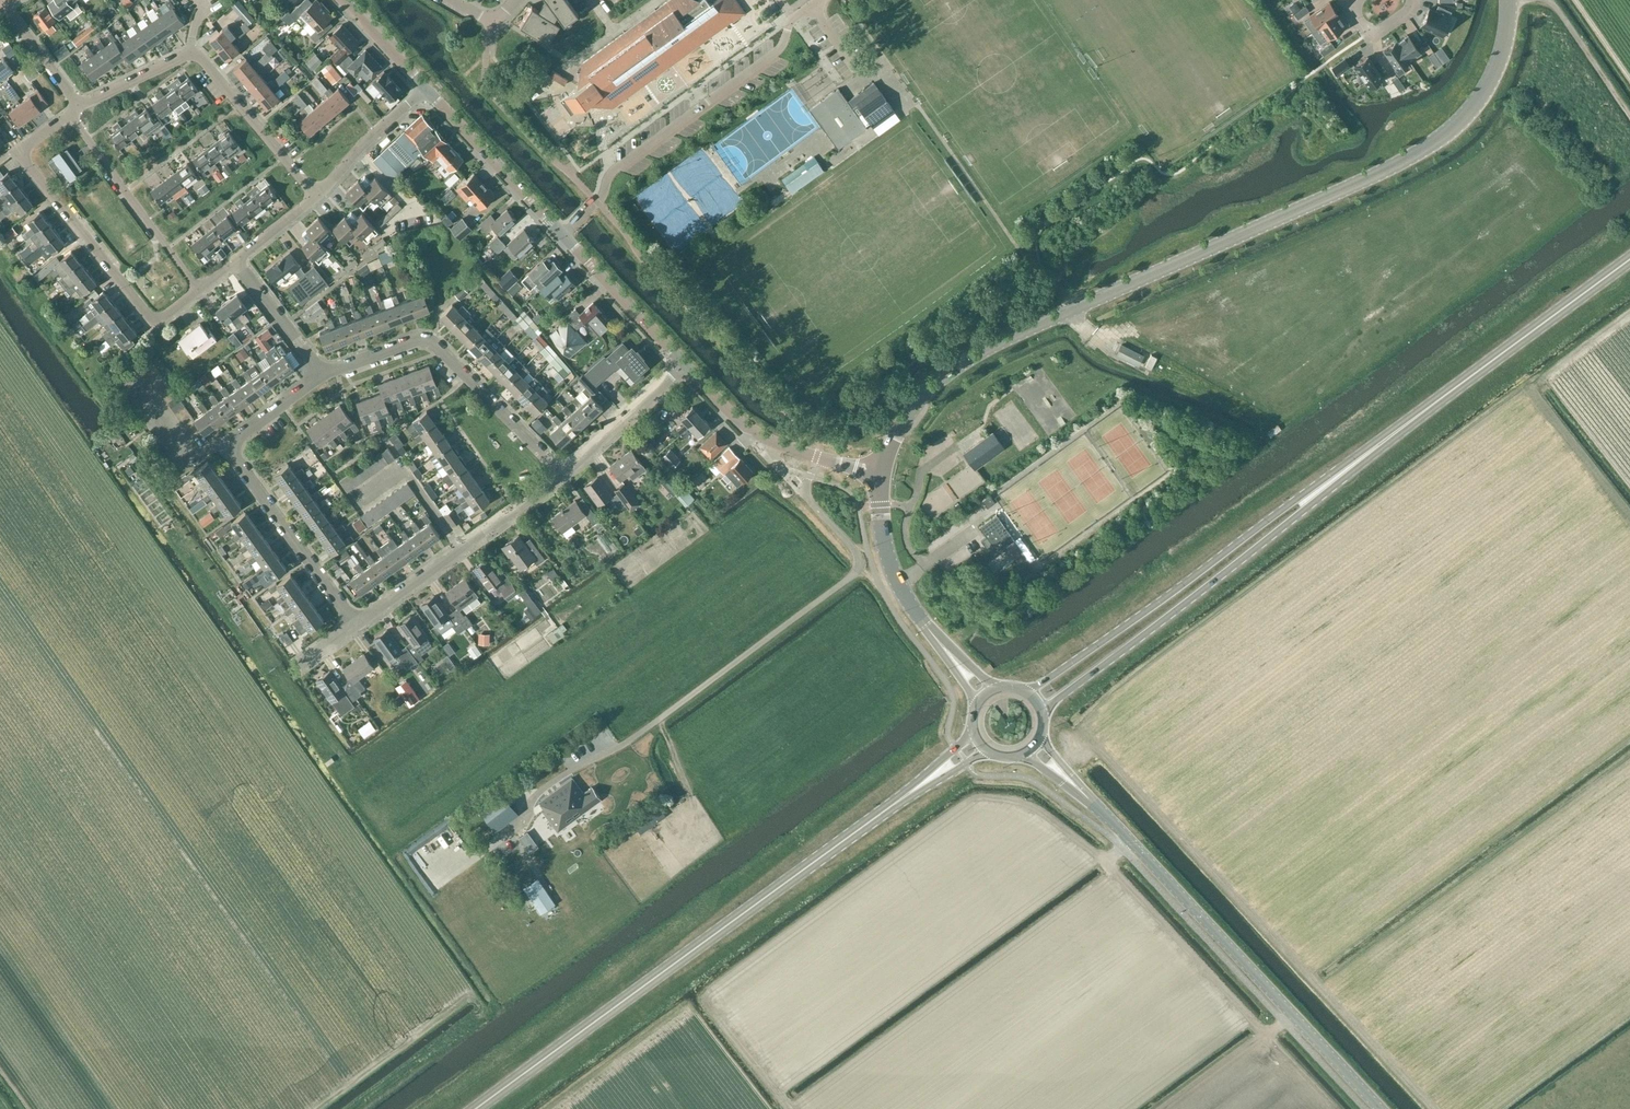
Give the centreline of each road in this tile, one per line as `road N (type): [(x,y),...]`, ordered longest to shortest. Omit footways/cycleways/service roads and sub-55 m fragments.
road 1 (tertiary): [(882,472),(909,413),(981,355),(1435,143),(1491,86),(1510,0)]
road 2 (primary): [(475,1108),(980,742)]
road 3 (tertiary): [(1381,1108),(1035,746)]
road 4 (primary): [(1379,445),(1027,692)]
road 5 (primary): [(1042,710),(1231,570),(1379,445)]
road 6 (residential): [(68,113),(16,151),(156,323),(200,289)]
road 7 (residential): [(356,625),(234,455),(238,438),(321,373)]
road 8 (residential): [(587,211),(610,175),(777,53),(793,17),(817,0)]
road 9 (residential): [(81,107),(198,55),(316,196)]
road 10 (primary): [(1379,445),(1629,259)]
road 11 (residential): [(564,475),(432,342),(321,373)]
road 12 (tertiary): [(987,696),(898,582),(883,533),(882,472)]
road 13 (residential): [(356,625),(564,475)]
road 14 (tertiary): [(882,472),(757,435),(683,367)]
road 15 (residential): [(68,113),(200,289)]
road 16 (tertiary): [(563,235),(428,91)]
road 17 (tertiary): [(683,367),(563,235)]
road 18 (residential): [(564,475),(683,367)]
road 19 (residential): [(316,196),(428,91)]
road 20 (residential): [(321,373),(235,262)]
road 21 (residential): [(3,0),(81,107)]
road 22 (tertiary): [(428,91),(343,0)]

